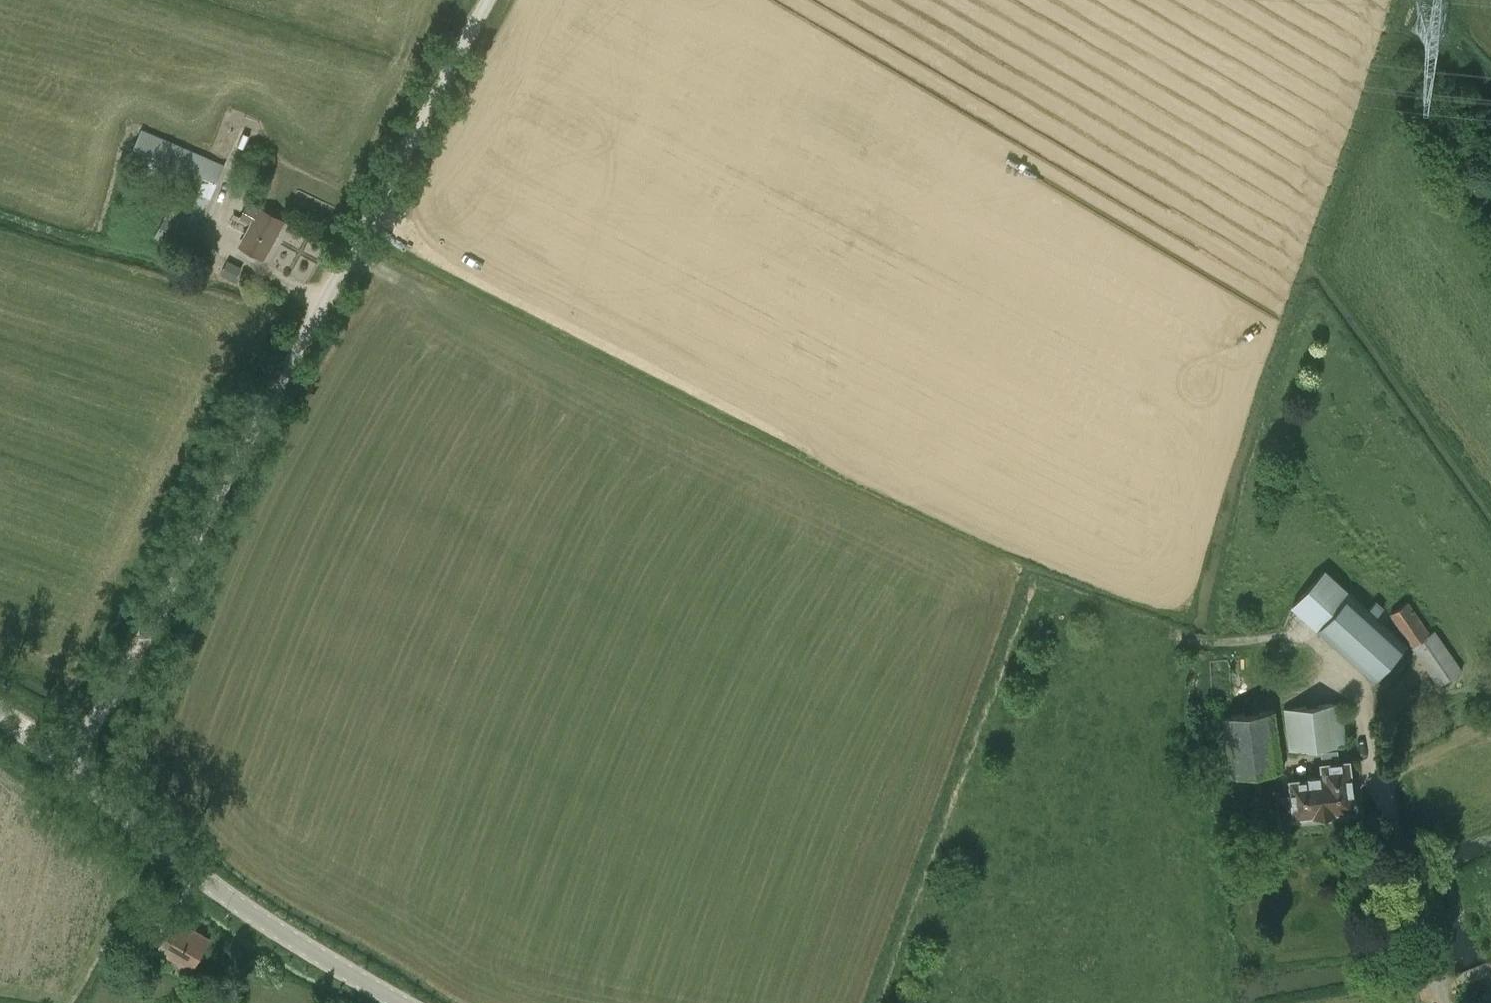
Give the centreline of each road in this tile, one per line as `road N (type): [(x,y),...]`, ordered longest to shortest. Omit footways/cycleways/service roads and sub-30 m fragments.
road 1 (unclassified): [(73,770),(488,0)]
road 2 (unclassified): [(399,1002),(272,927),(73,770)]

